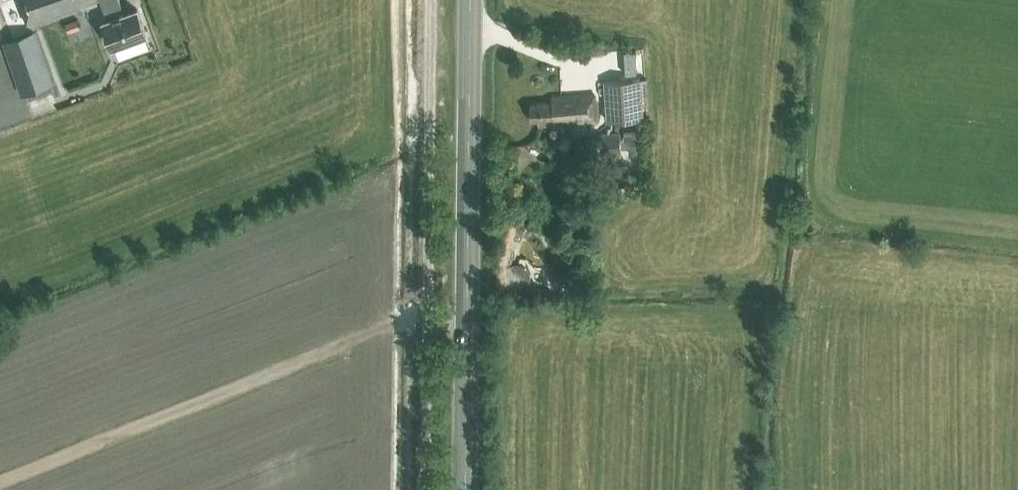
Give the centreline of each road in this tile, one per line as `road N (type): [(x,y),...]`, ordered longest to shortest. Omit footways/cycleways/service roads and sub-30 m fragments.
road 1 (unclassified): [(424,0),(421,489)]
road 2 (primary): [(468,489),(470,0)]

